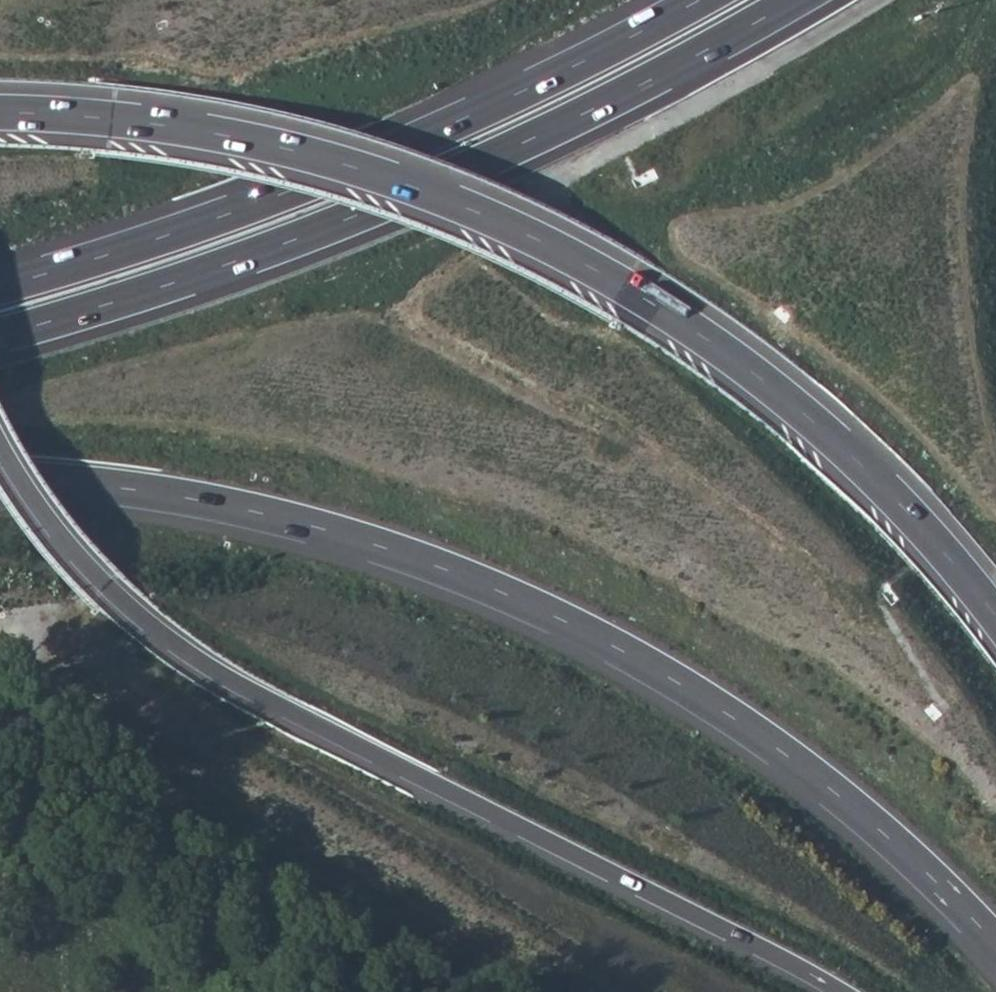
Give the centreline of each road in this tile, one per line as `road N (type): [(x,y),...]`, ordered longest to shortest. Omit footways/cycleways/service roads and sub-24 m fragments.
road 1 (motorway): [(995,616),(832,434),(652,306),(543,245),(428,195),(309,157),(187,130),(0,114)]
road 2 (motorway): [(0,477),(146,490),(278,514),(384,544),(606,636),(742,717),(830,784),(995,941)]
road 3 (motorway): [(0,449),(59,536),(169,640),(236,682),(844,991)]
road 4 (motorway): [(0,333),(309,233),(528,139),(798,0)]
road 5 (motorway): [(710,0),(306,187),(0,288)]

